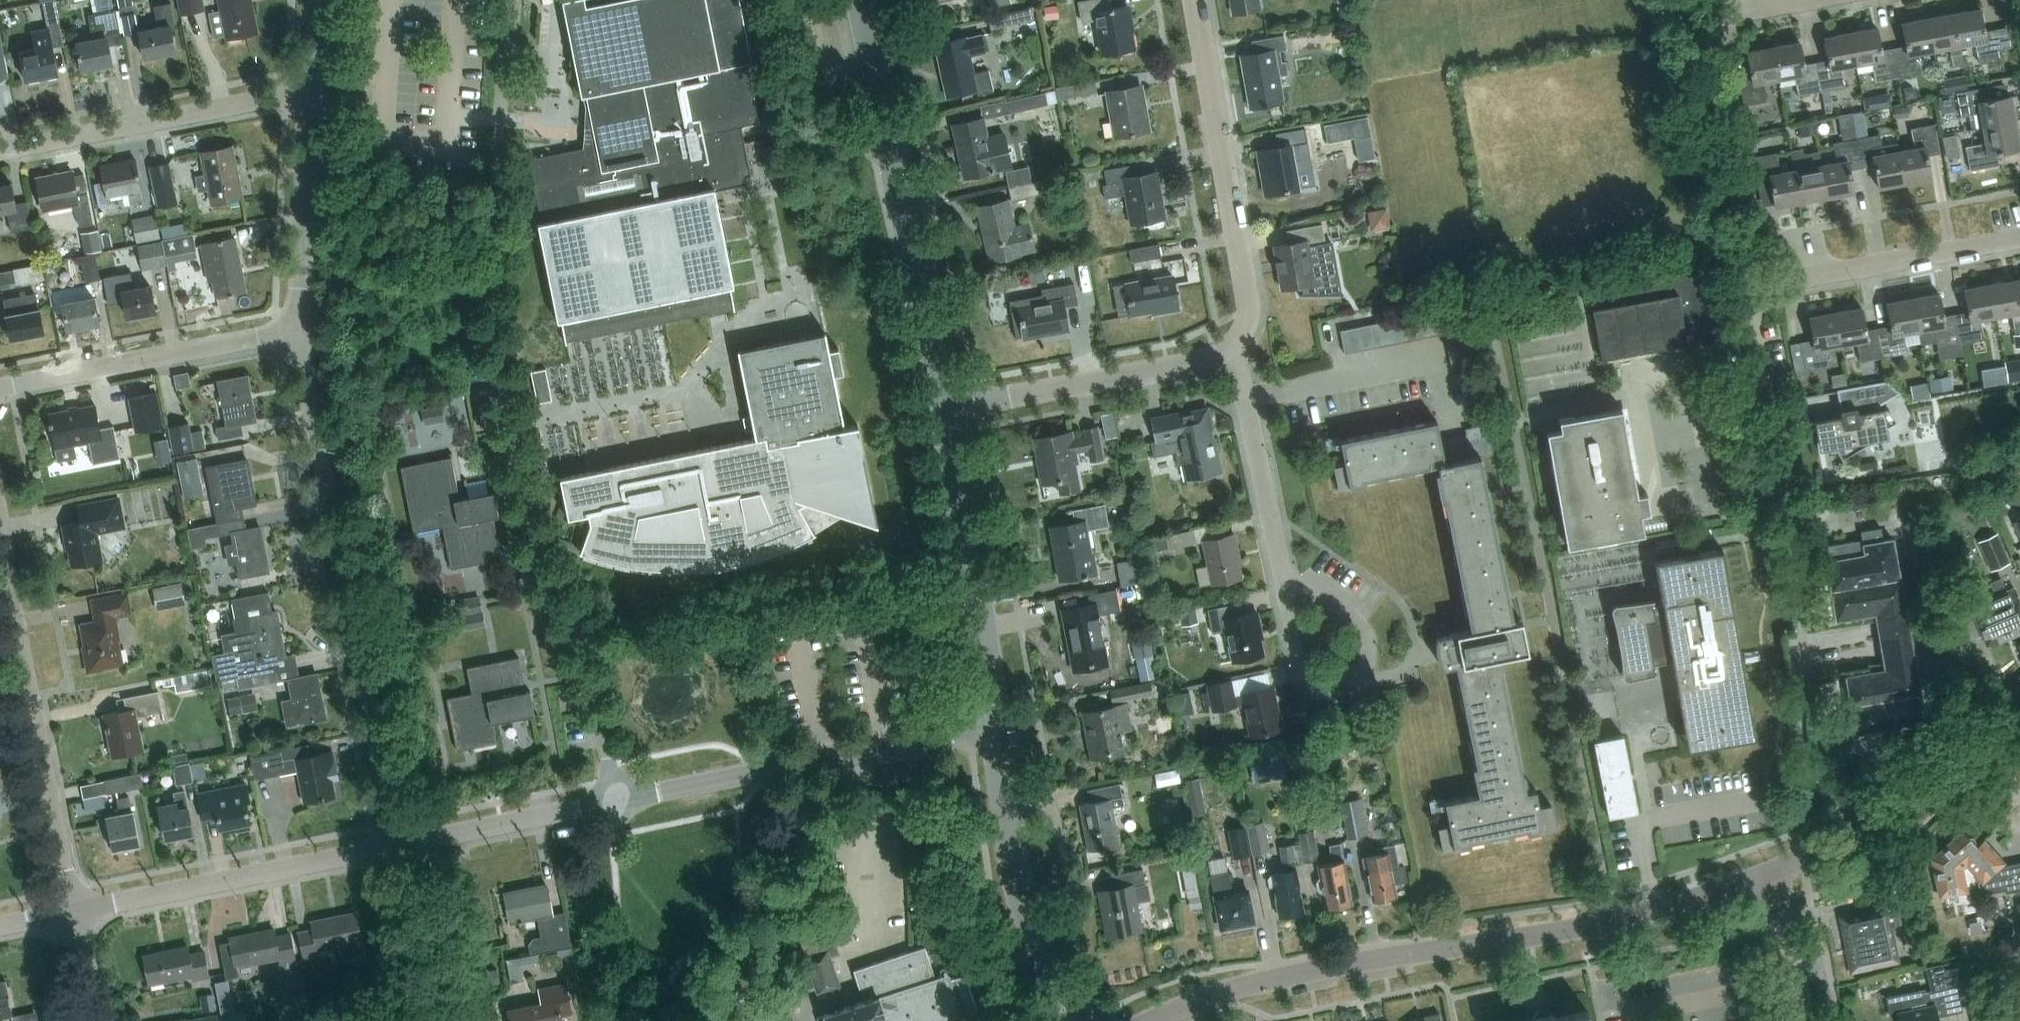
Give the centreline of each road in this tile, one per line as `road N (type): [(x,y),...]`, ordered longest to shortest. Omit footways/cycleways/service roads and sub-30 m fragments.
road 1 (residential): [(1149,1020),(1250,985),(1600,924),(1774,872)]
road 2 (residential): [(1850,834),(1807,765),(1802,738),(1803,642),(1750,288)]
road 3 (residential): [(400,845),(299,332)]
road 4 (residential): [(613,802),(578,640),(527,524),(498,353)]
road 5 (tertiary): [(950,407),(858,0)]
road 6 (residential): [(613,802),(994,723)]
road 7 (residential): [(72,910),(0,548)]
road 8 (residential): [(1232,345),(1250,310),(1194,0)]
road 9 (residential): [(72,910),(400,845)]
road 10 (tertiary): [(994,723),(950,407)]
road 11 (residential): [(0,157),(311,91)]
road 12 (tertiary): [(1065,1020),(1016,874),(994,723)]
road 13 (residential): [(0,389),(299,332)]
road 14 (residential): [(950,407),(1195,362),(1232,345)]
road 15 (residential): [(1285,581),(1301,667),(1318,684),(1344,685),(1369,660),(1368,633),(1303,582)]
road 16 (residential): [(1750,288),(2019,239)]
road 17 (residential): [(1232,345),(1285,581)]
road 18 (residential): [(299,332),(311,91)]
road 19 (residential): [(422,841),(613,802)]
road 20 (residential): [(422,841),(440,987),(460,1020)]
road 21 (residential): [(1850,834),(1968,738)]
road 22 (residential): [(1804,1020),(1774,872)]

